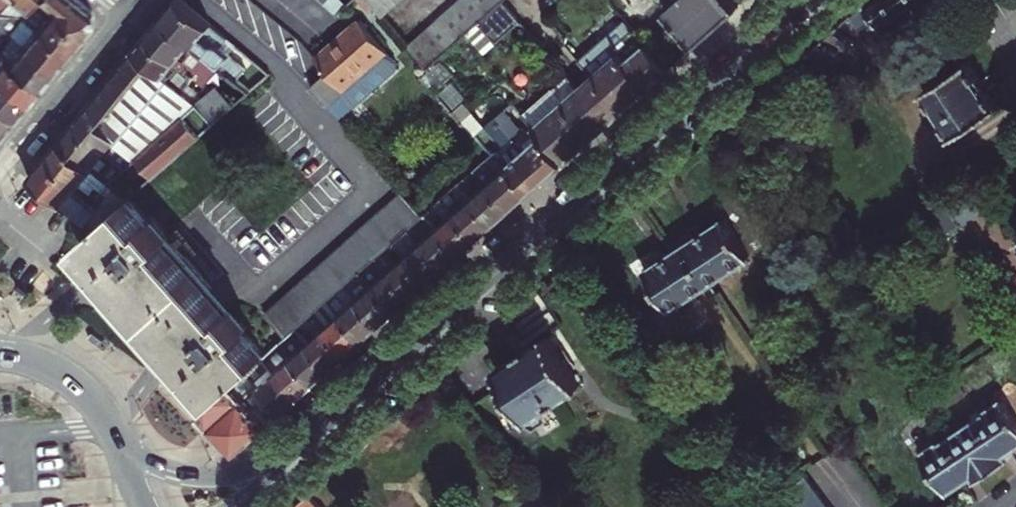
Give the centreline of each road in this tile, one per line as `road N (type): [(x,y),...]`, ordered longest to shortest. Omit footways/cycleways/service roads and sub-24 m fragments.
road 1 (residential): [(291,457),(800,0)]
road 2 (residential): [(0,169),(131,9)]
road 3 (residential): [(291,457),(198,476),(119,446)]
road 4 (primary): [(119,446),(71,381),(33,360),(0,355)]

